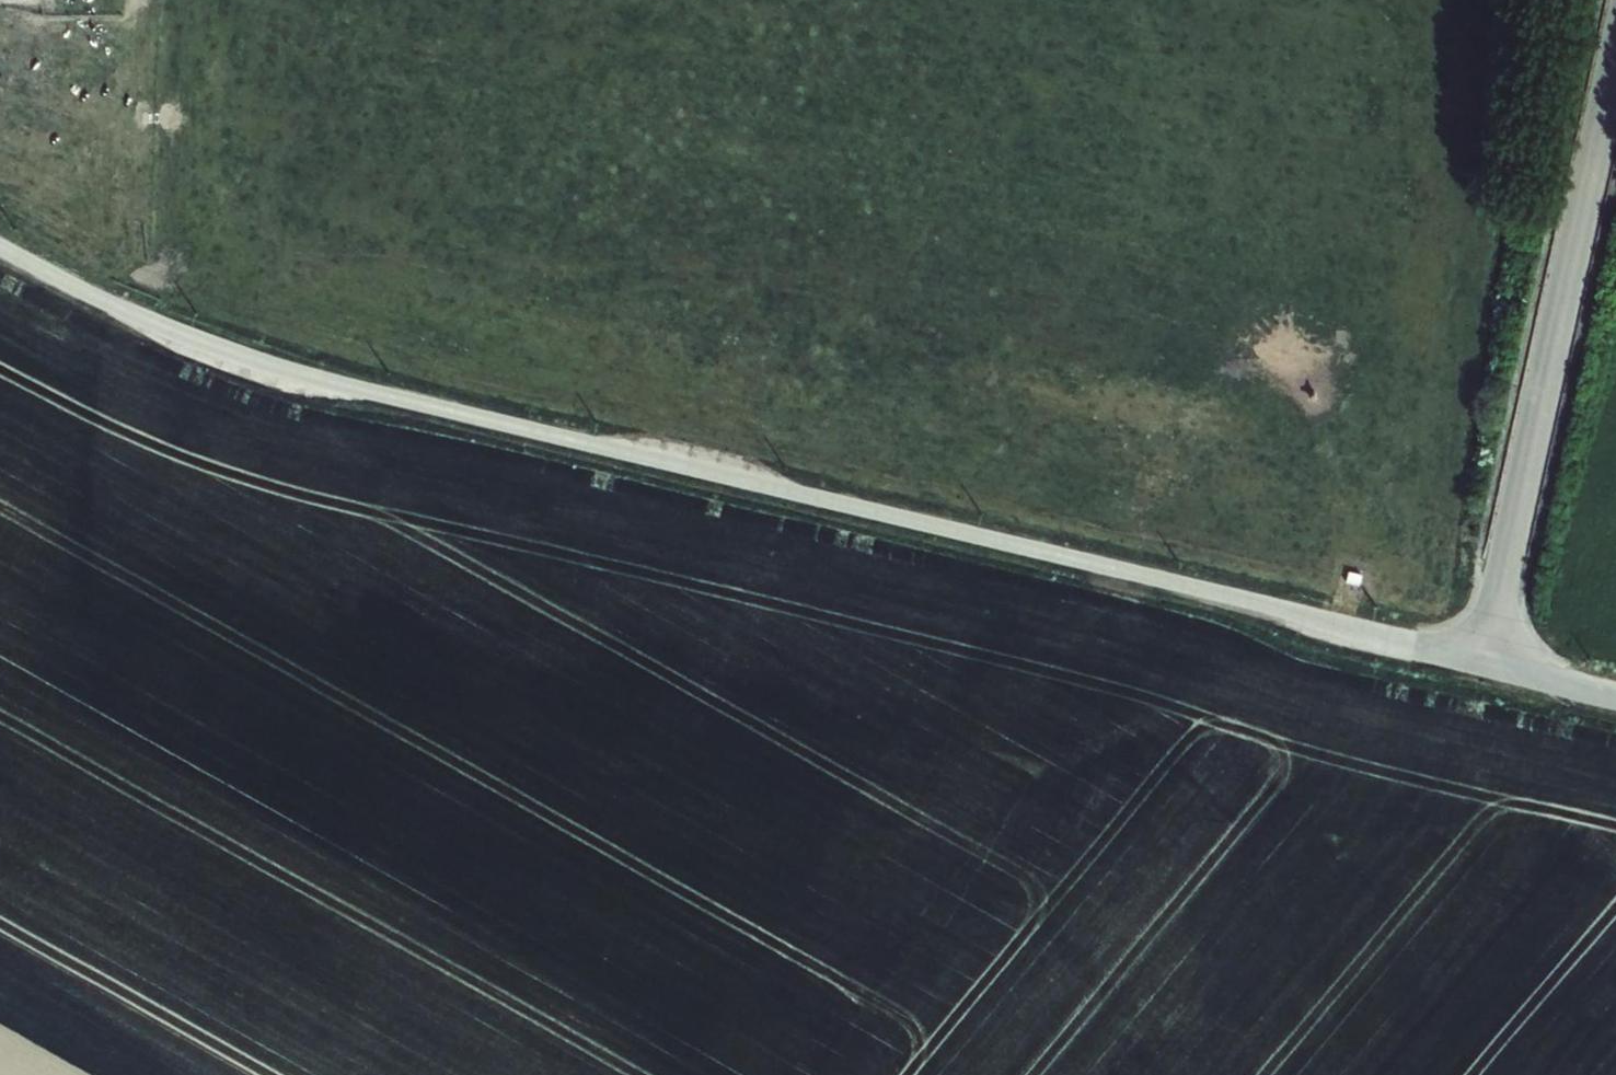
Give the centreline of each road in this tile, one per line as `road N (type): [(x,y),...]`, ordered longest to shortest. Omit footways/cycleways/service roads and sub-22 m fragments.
road 1 (unclassified): [(1490,659),(275,366),(162,333),(0,247)]
road 2 (unclassified): [(1490,659),(1615,57)]
road 3 (residential): [(1615,692),(1490,659)]

